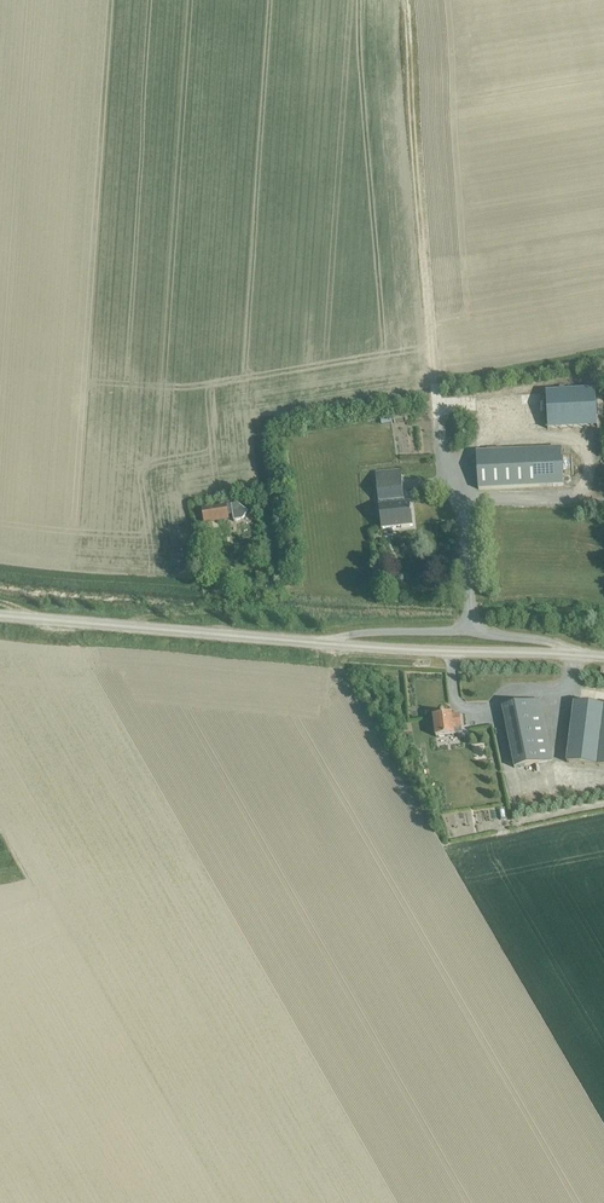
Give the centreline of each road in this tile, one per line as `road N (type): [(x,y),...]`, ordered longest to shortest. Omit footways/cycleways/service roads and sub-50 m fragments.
road 1 (unclassified): [(603,658),(367,648),(0,616)]

